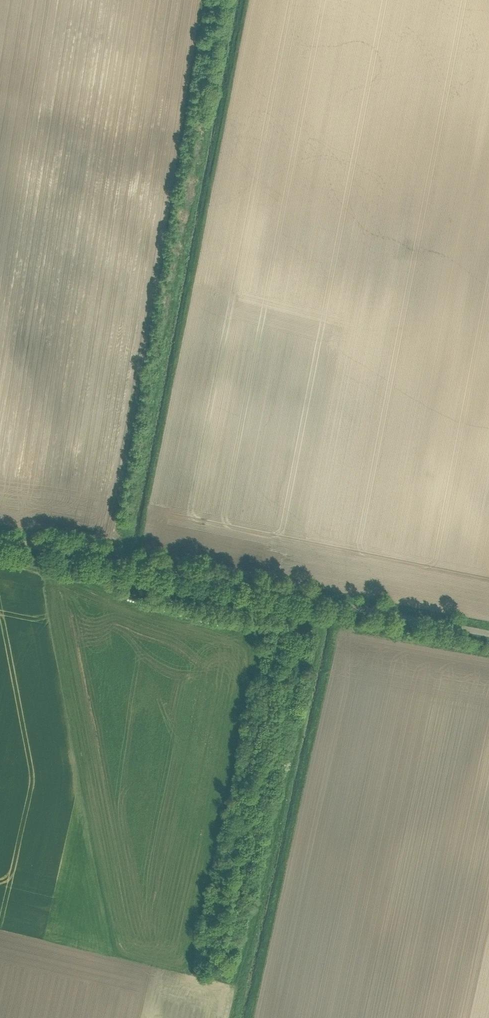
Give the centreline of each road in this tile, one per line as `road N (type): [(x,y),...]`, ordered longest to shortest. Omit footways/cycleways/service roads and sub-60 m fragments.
road 1 (unclassified): [(0,536),(488,630)]

